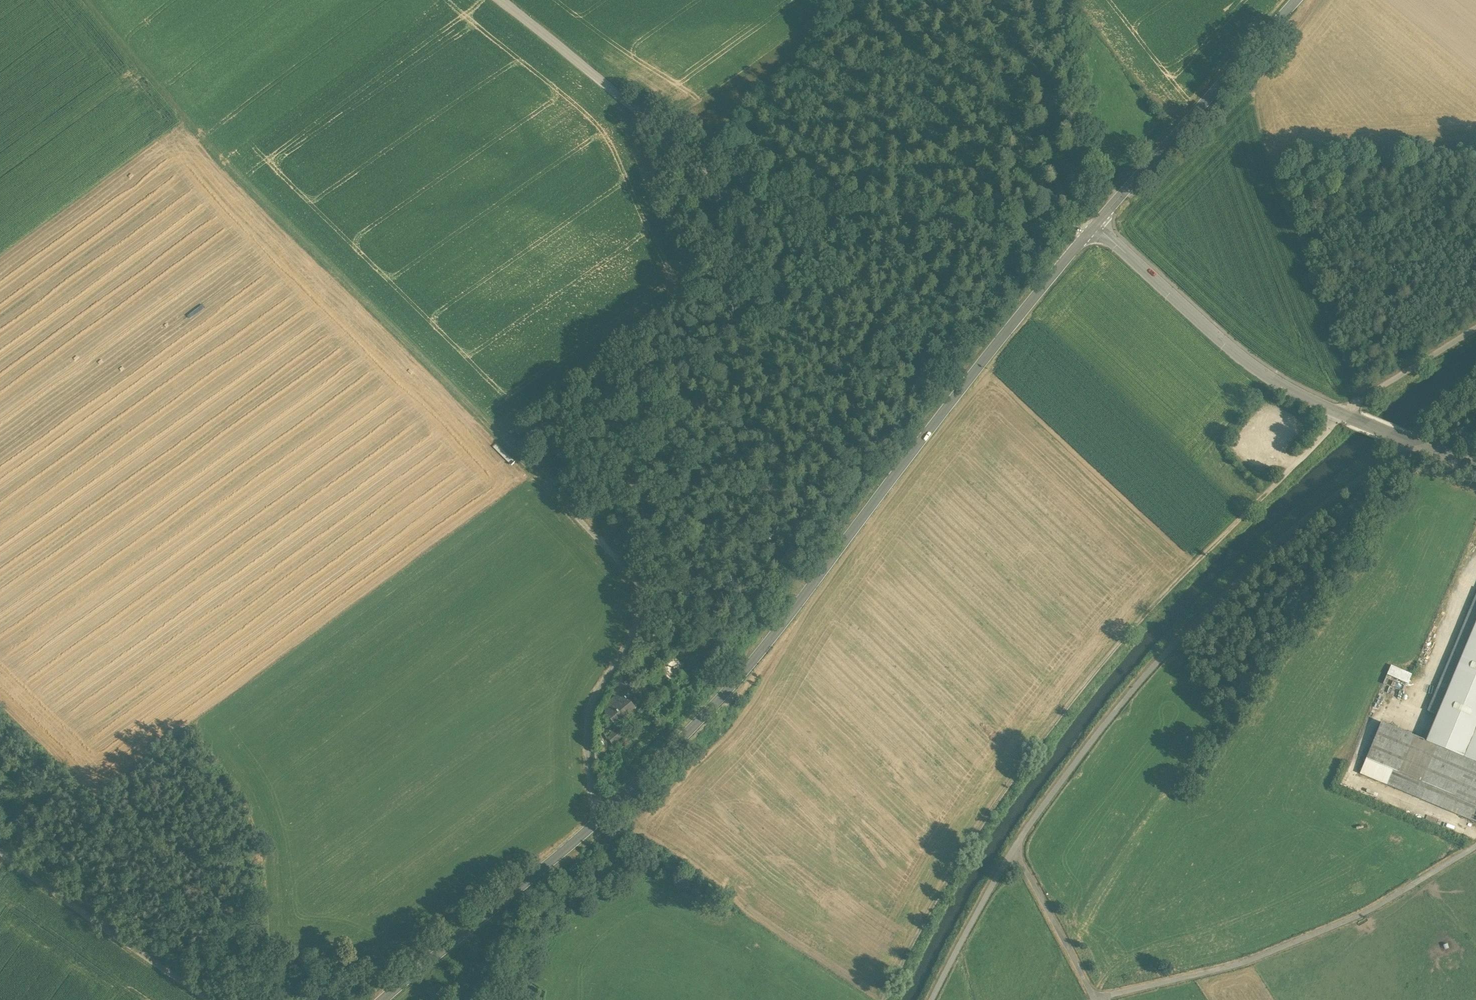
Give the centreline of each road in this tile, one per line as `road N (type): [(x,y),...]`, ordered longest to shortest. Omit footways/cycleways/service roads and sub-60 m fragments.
road 1 (secondary): [(1093,227),(734,684),(604,814),(383,999)]
road 2 (track): [(604,814),(594,802),(587,713),(636,627),(642,588),(223,160),(86,0)]
road 3 (track): [(932,999),(1014,848),(1142,677),(1256,561),(1409,442)]
road 4 (track): [(1293,466),(1083,683),(961,853),(883,999)]
road 5 (unclassified): [(1093,227),(786,213),(753,204),(502,0)]
road 6 (track): [(1475,846),(1361,914),(1248,963),(1089,996)]
road 7 (unclassified): [(1341,415),(1248,365),(1093,227)]
road 8 (secondary): [(1297,0),(1093,227)]
road 9 (track): [(0,851),(217,999)]
road 10 (track): [(1090,999),(1014,848)]
road 11 (track): [(1341,415),(1475,328)]
road 12 (residential): [(1475,470),(1341,415)]

